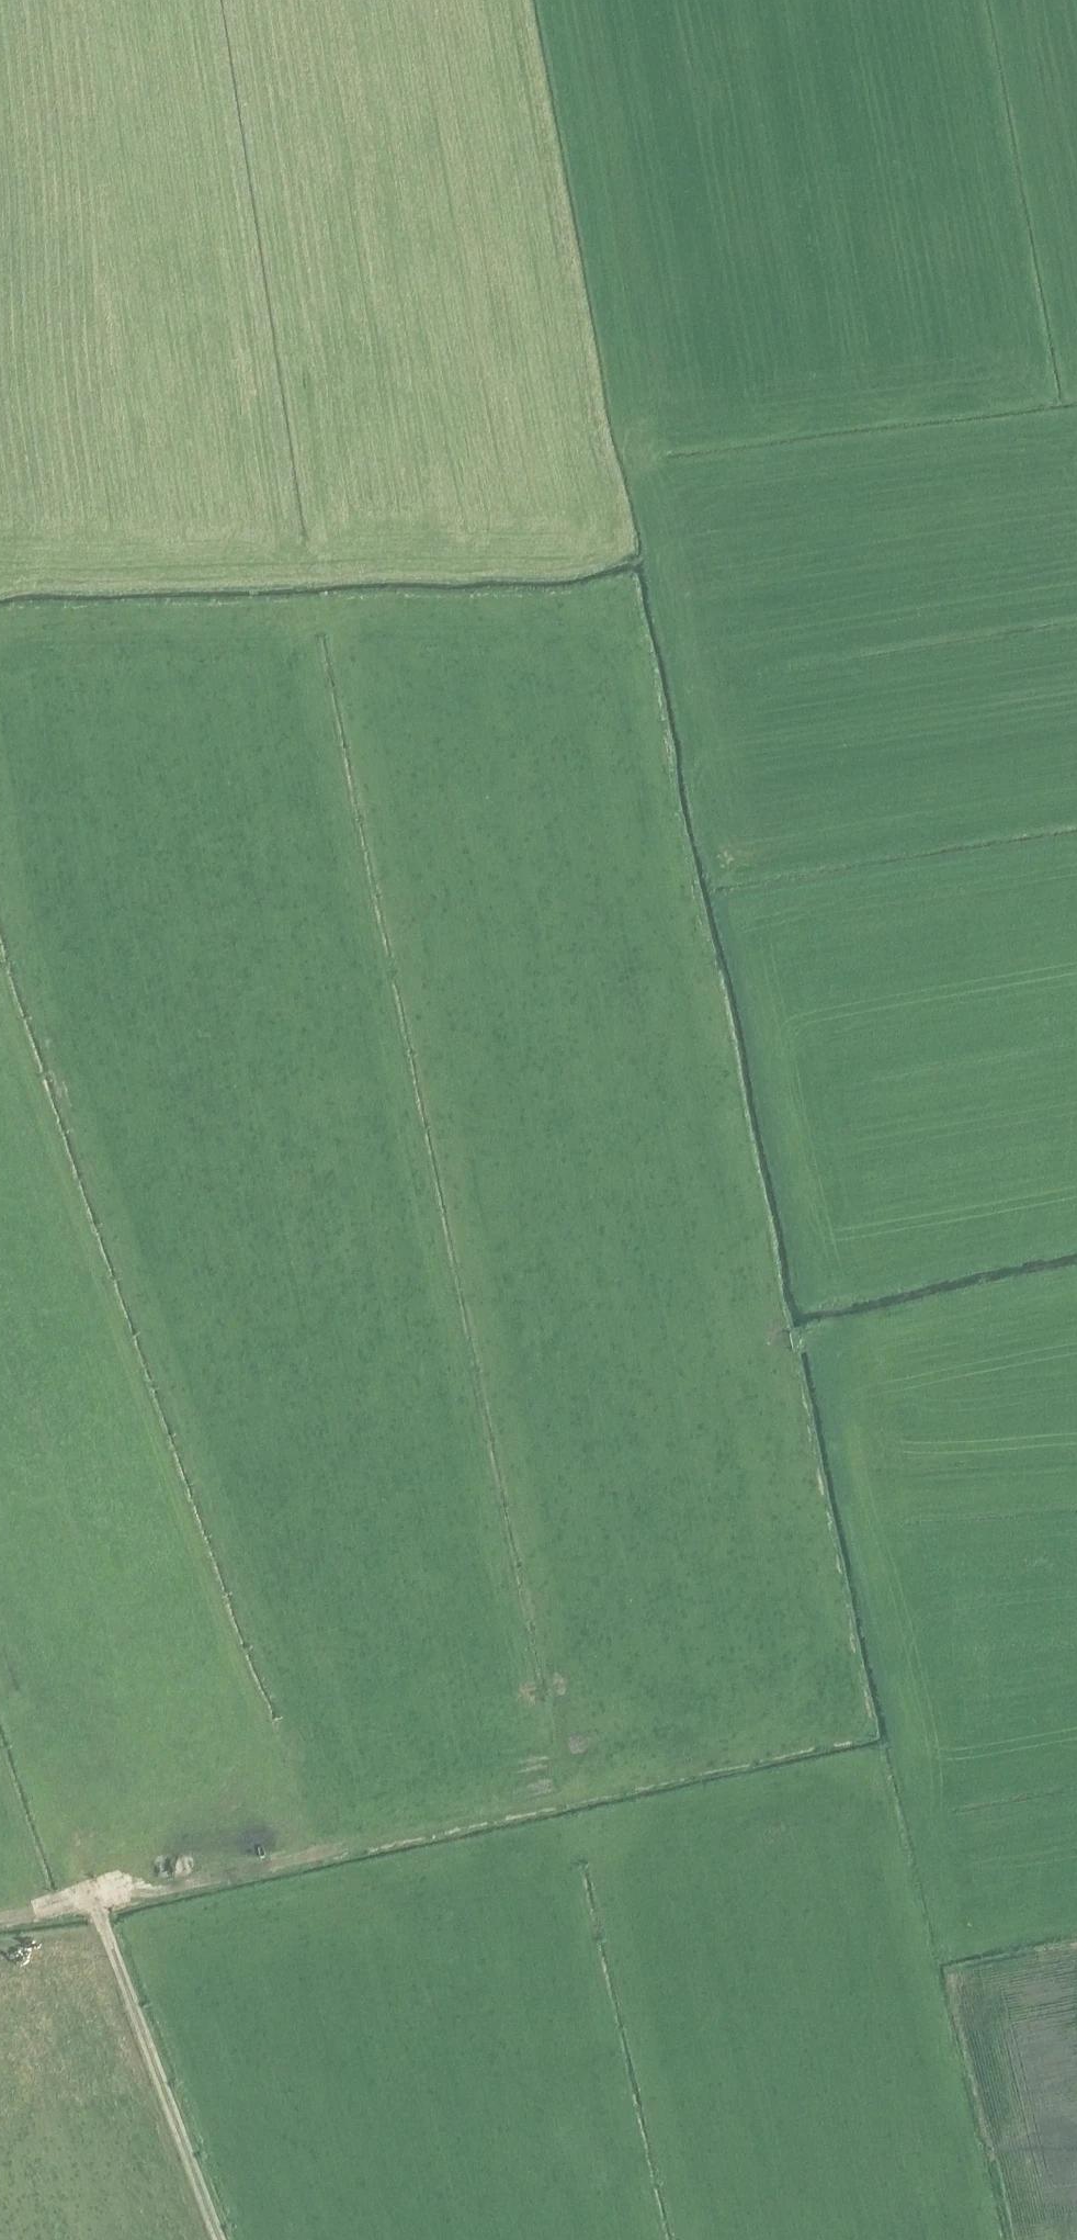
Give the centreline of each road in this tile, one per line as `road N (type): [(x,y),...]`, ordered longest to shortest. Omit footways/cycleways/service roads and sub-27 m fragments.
road 1 (track): [(351,1850),(0,1921)]
road 2 (track): [(216,2239),(94,1905)]

